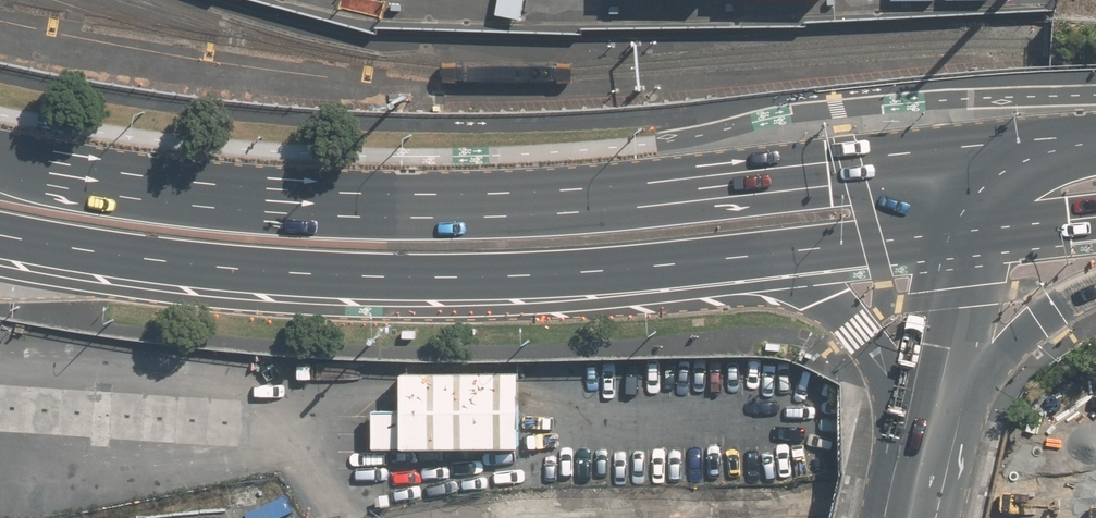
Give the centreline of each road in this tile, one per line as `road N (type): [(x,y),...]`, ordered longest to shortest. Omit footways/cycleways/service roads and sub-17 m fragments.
road 1 (primary): [(0,149),(207,187),(442,202),(559,199),(977,152)]
road 2 (primary): [(764,263),(571,282),(371,280),(170,265),(0,238)]
road 3 (trunk): [(919,505),(895,398),(874,353),(825,294),(764,263)]
road 4 (primary): [(971,238),(764,263)]
road 5 (trunk): [(1095,290),(944,386)]
road 6 (trunk): [(944,386),(971,238)]
road 7 (primary): [(1095,226),(971,238)]
road 8 (trunk): [(919,505),(944,386)]
road 9 (primary): [(977,152),(1095,138)]

